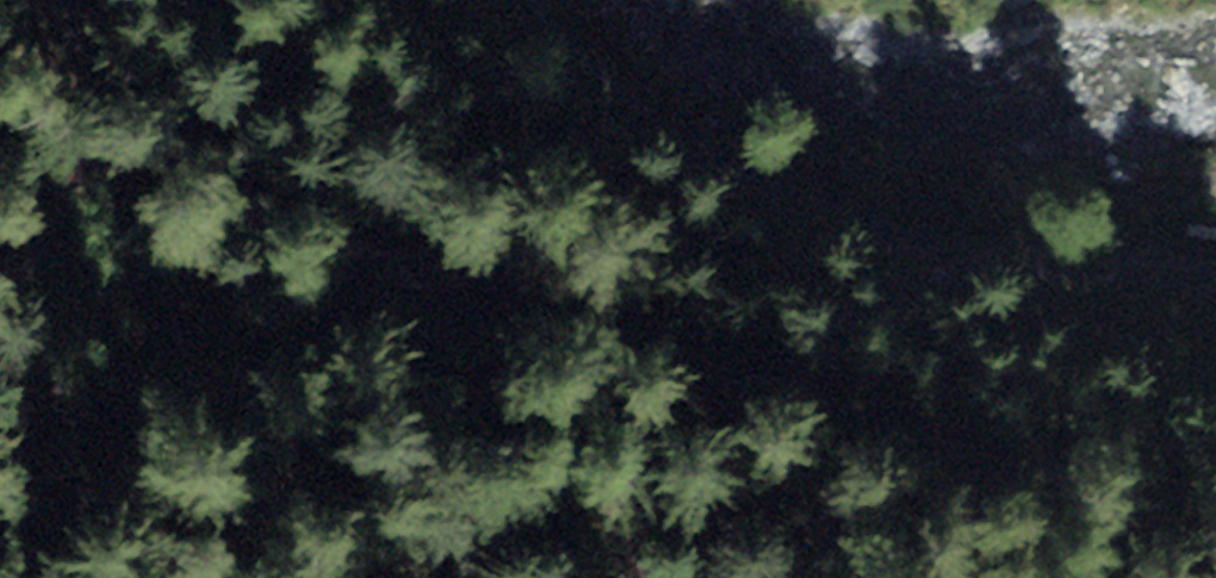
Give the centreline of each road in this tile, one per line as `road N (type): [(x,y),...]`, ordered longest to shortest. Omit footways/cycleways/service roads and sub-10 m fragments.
road 1 (track): [(1215,550),(1089,515),(230,214),(39,0)]
road 2 (track): [(1215,277),(820,206),(533,40),(512,0)]

